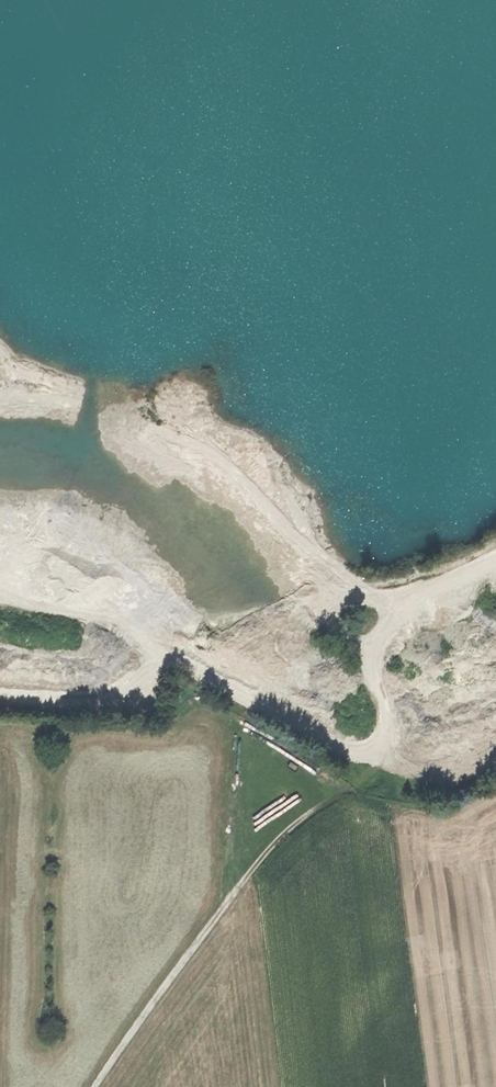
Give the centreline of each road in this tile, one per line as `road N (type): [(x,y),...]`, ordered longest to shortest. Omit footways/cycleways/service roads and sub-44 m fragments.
road 1 (track): [(390,598),(368,663),(390,728),(389,755),(275,843),(94,1086)]
road 2 (track): [(0,427),(160,459),(204,487),(313,583),(352,596),(406,594),(495,557)]

